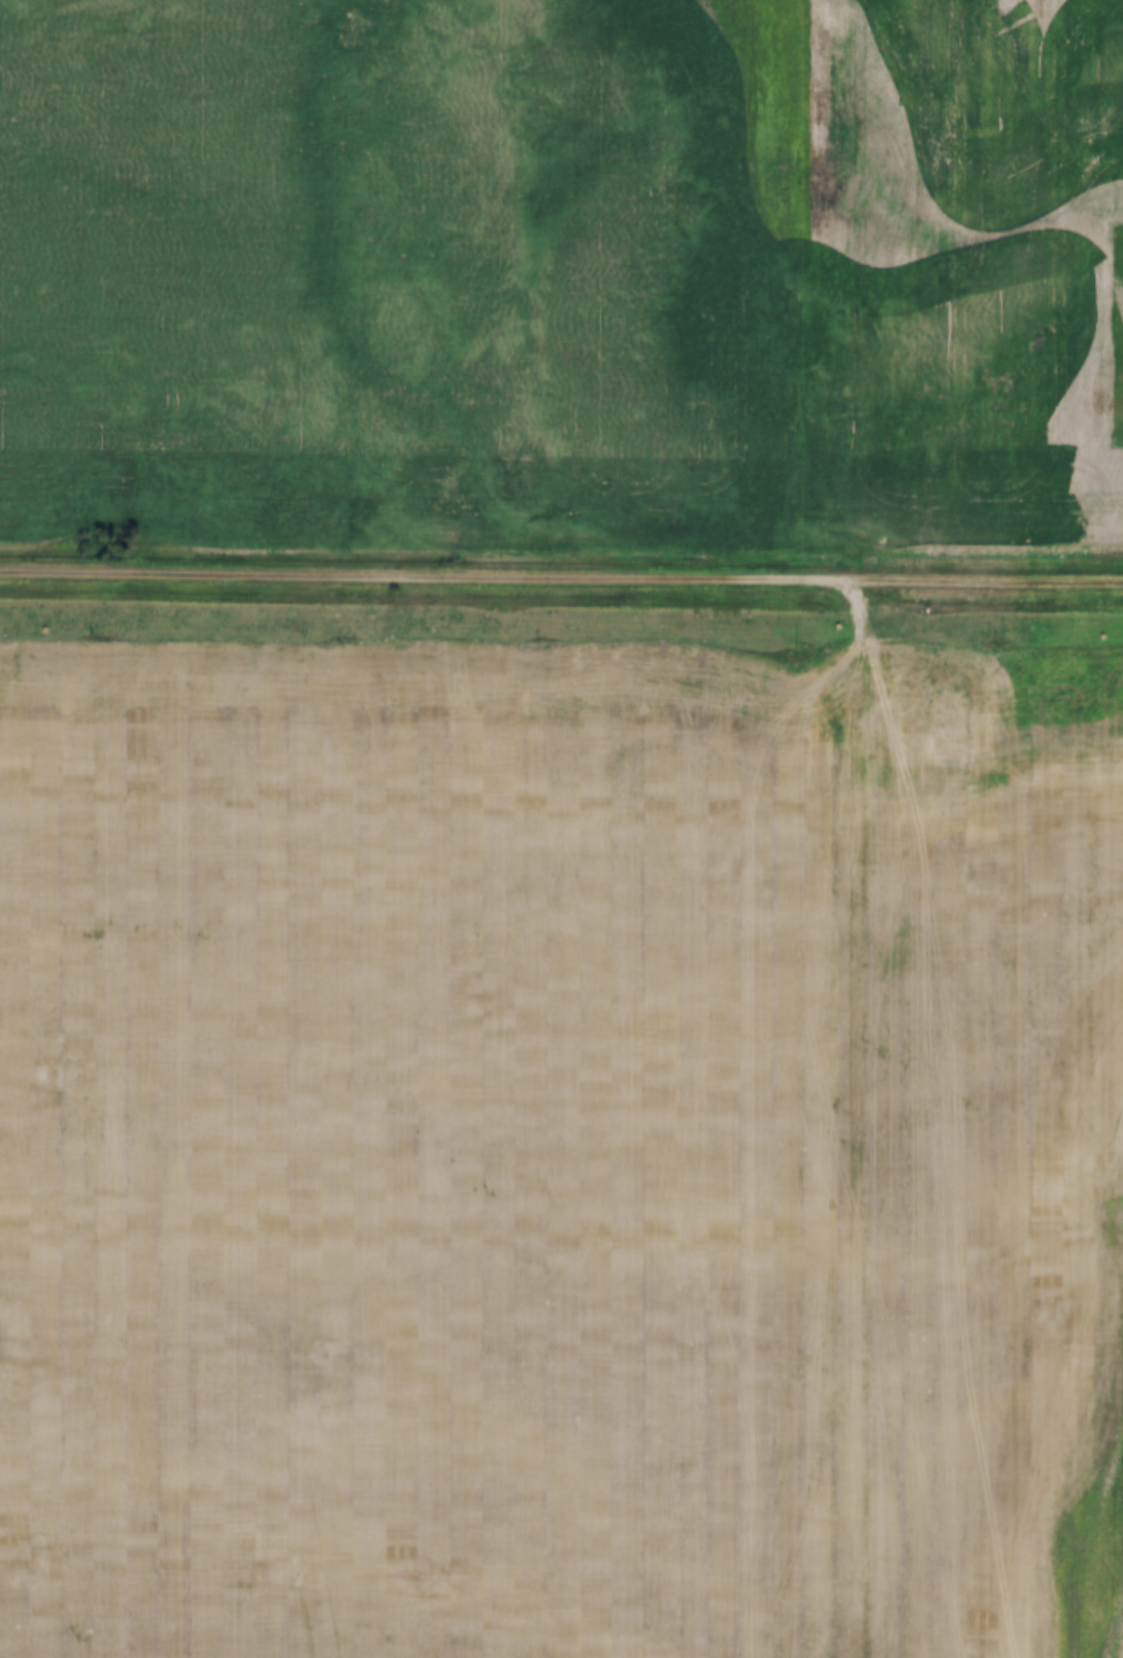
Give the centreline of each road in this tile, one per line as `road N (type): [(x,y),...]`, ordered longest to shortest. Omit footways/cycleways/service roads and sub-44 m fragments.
road 1 (track): [(0,571),(1122,587)]
road 2 (track): [(851,1246),(849,1000),(861,676),(853,618),(834,583)]

